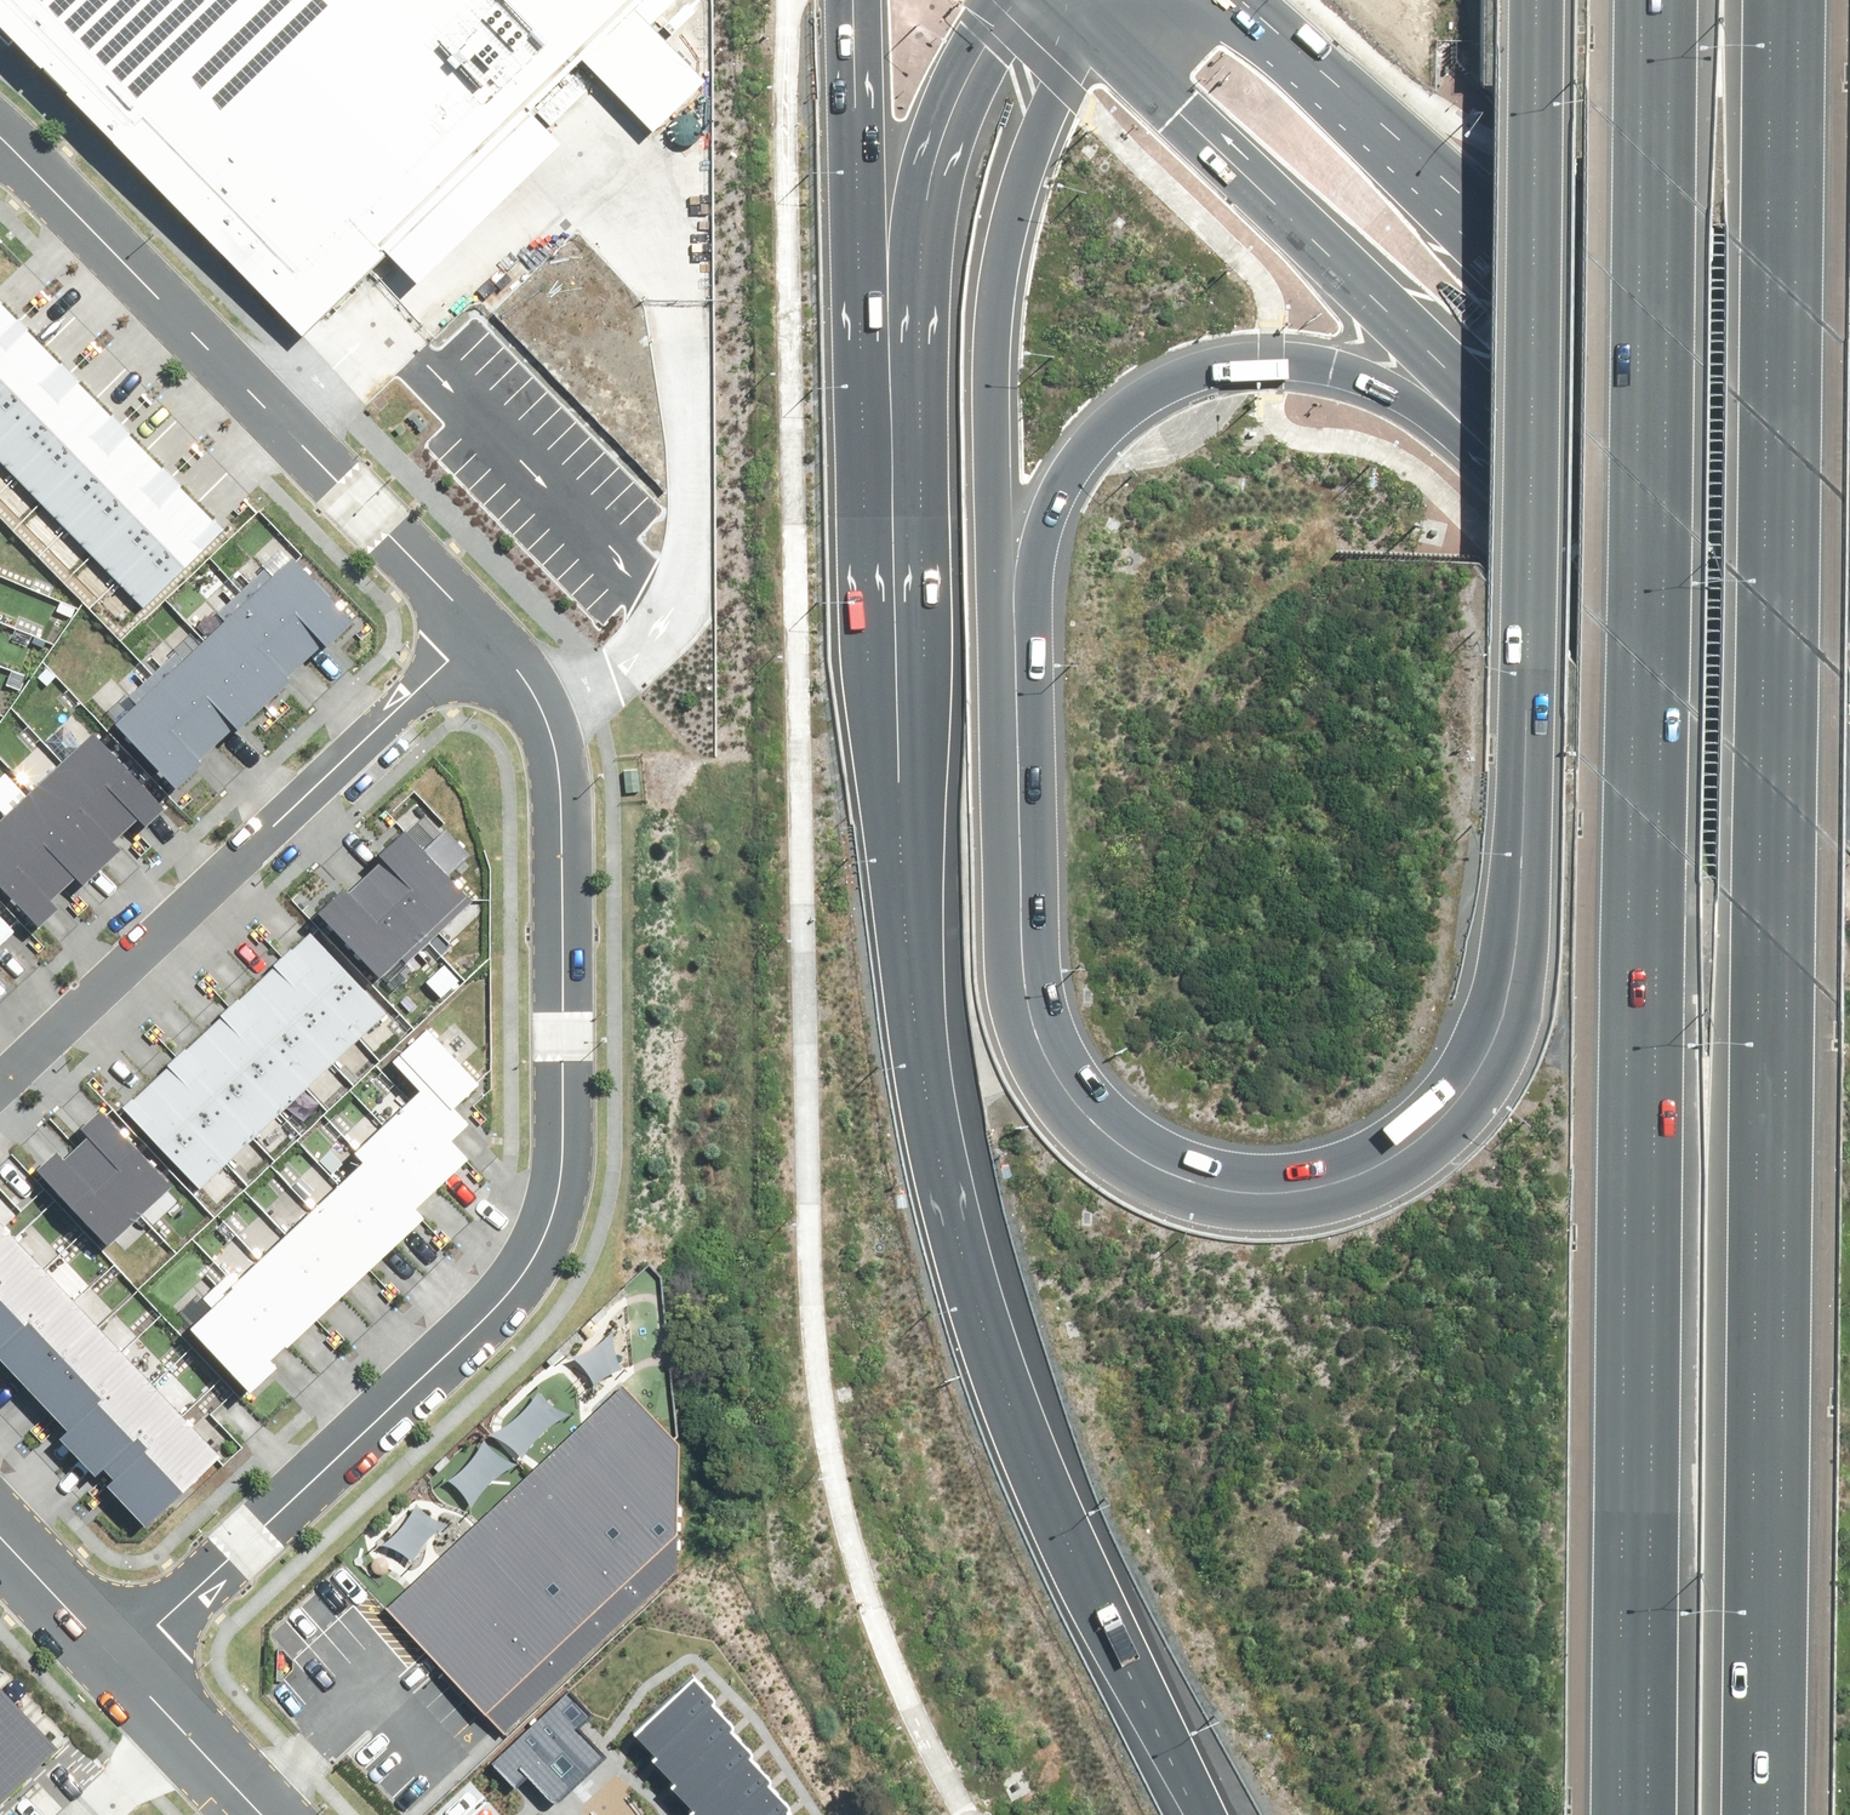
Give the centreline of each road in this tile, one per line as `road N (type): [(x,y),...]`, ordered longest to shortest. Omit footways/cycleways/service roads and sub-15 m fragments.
road 1 (motorway): [(1010,721),(1012,913),(1024,1010),(1041,1049),(1098,1123),(1178,1167),(1260,1183),(1340,1171),(1379,1155),(1413,1137),(1450,1102),(1499,1005),(1519,859),(1538,0)]
road 2 (motorway): [(1786,0),(1759,1814)]
road 3 (motorway): [(1634,1814),(1658,0)]
road 4 (residential): [(474,613),(519,660),(543,704),(556,750),(556,1128),(547,1208),(503,1292),(119,1653)]
road 5 (motorway): [(919,1031),(926,176),(957,65),(992,0)]
road 6 (motorway): [(919,1031),(888,881),(866,697),(856,0)]
road 7 (primary): [(1234,0),(1849,581)]
road 8 (motorway): [(1196,1814),(1015,1427),(970,1298),(919,1031)]
road 9 (motorway): [(1510,442),(1379,369),(1319,350),(1232,350),(1174,362),(1123,388),(1082,423),(1050,472),(1030,543),(1010,721)]
road 10 (motorway): [(1084,6),(1027,131),(990,262),(982,372),(990,584),(1010,721)]
road 11 (residential): [(0,121),(474,613)]
road 12 (residential): [(474,613),(0,1074)]
road 13 (primary): [(1510,442),(1084,6)]
road 14 (primary): [(1849,775),(1510,442)]
road 15 (tertiary): [(119,1653),(0,1535)]
road 16 (residential): [(89,1814),(188,1722)]
road 17 (tertiary): [(276,1814),(188,1722)]

